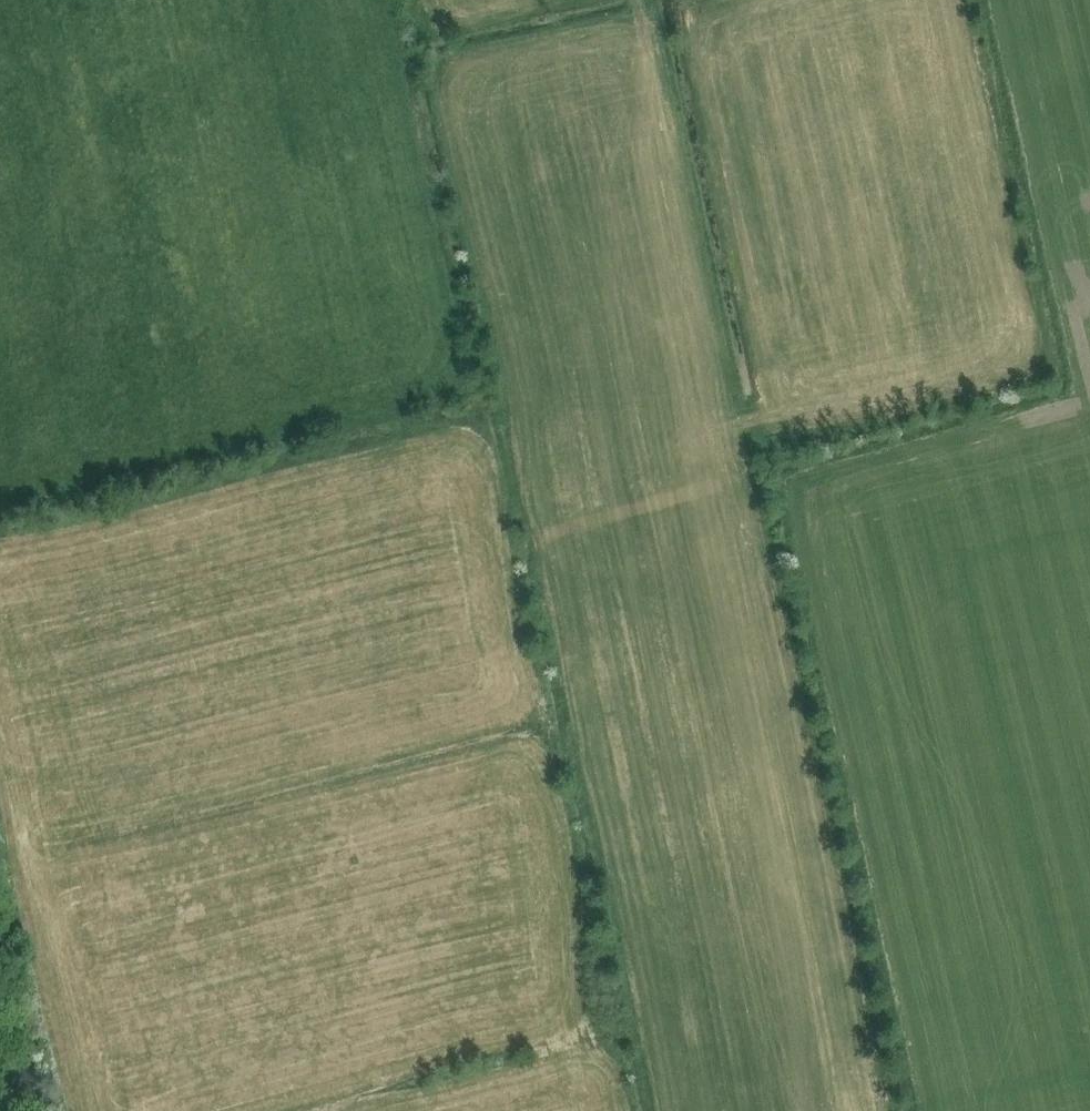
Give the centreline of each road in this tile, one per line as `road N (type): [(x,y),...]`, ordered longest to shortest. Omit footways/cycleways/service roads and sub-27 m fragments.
road 1 (unclassified): [(31,1110),(0,977)]

